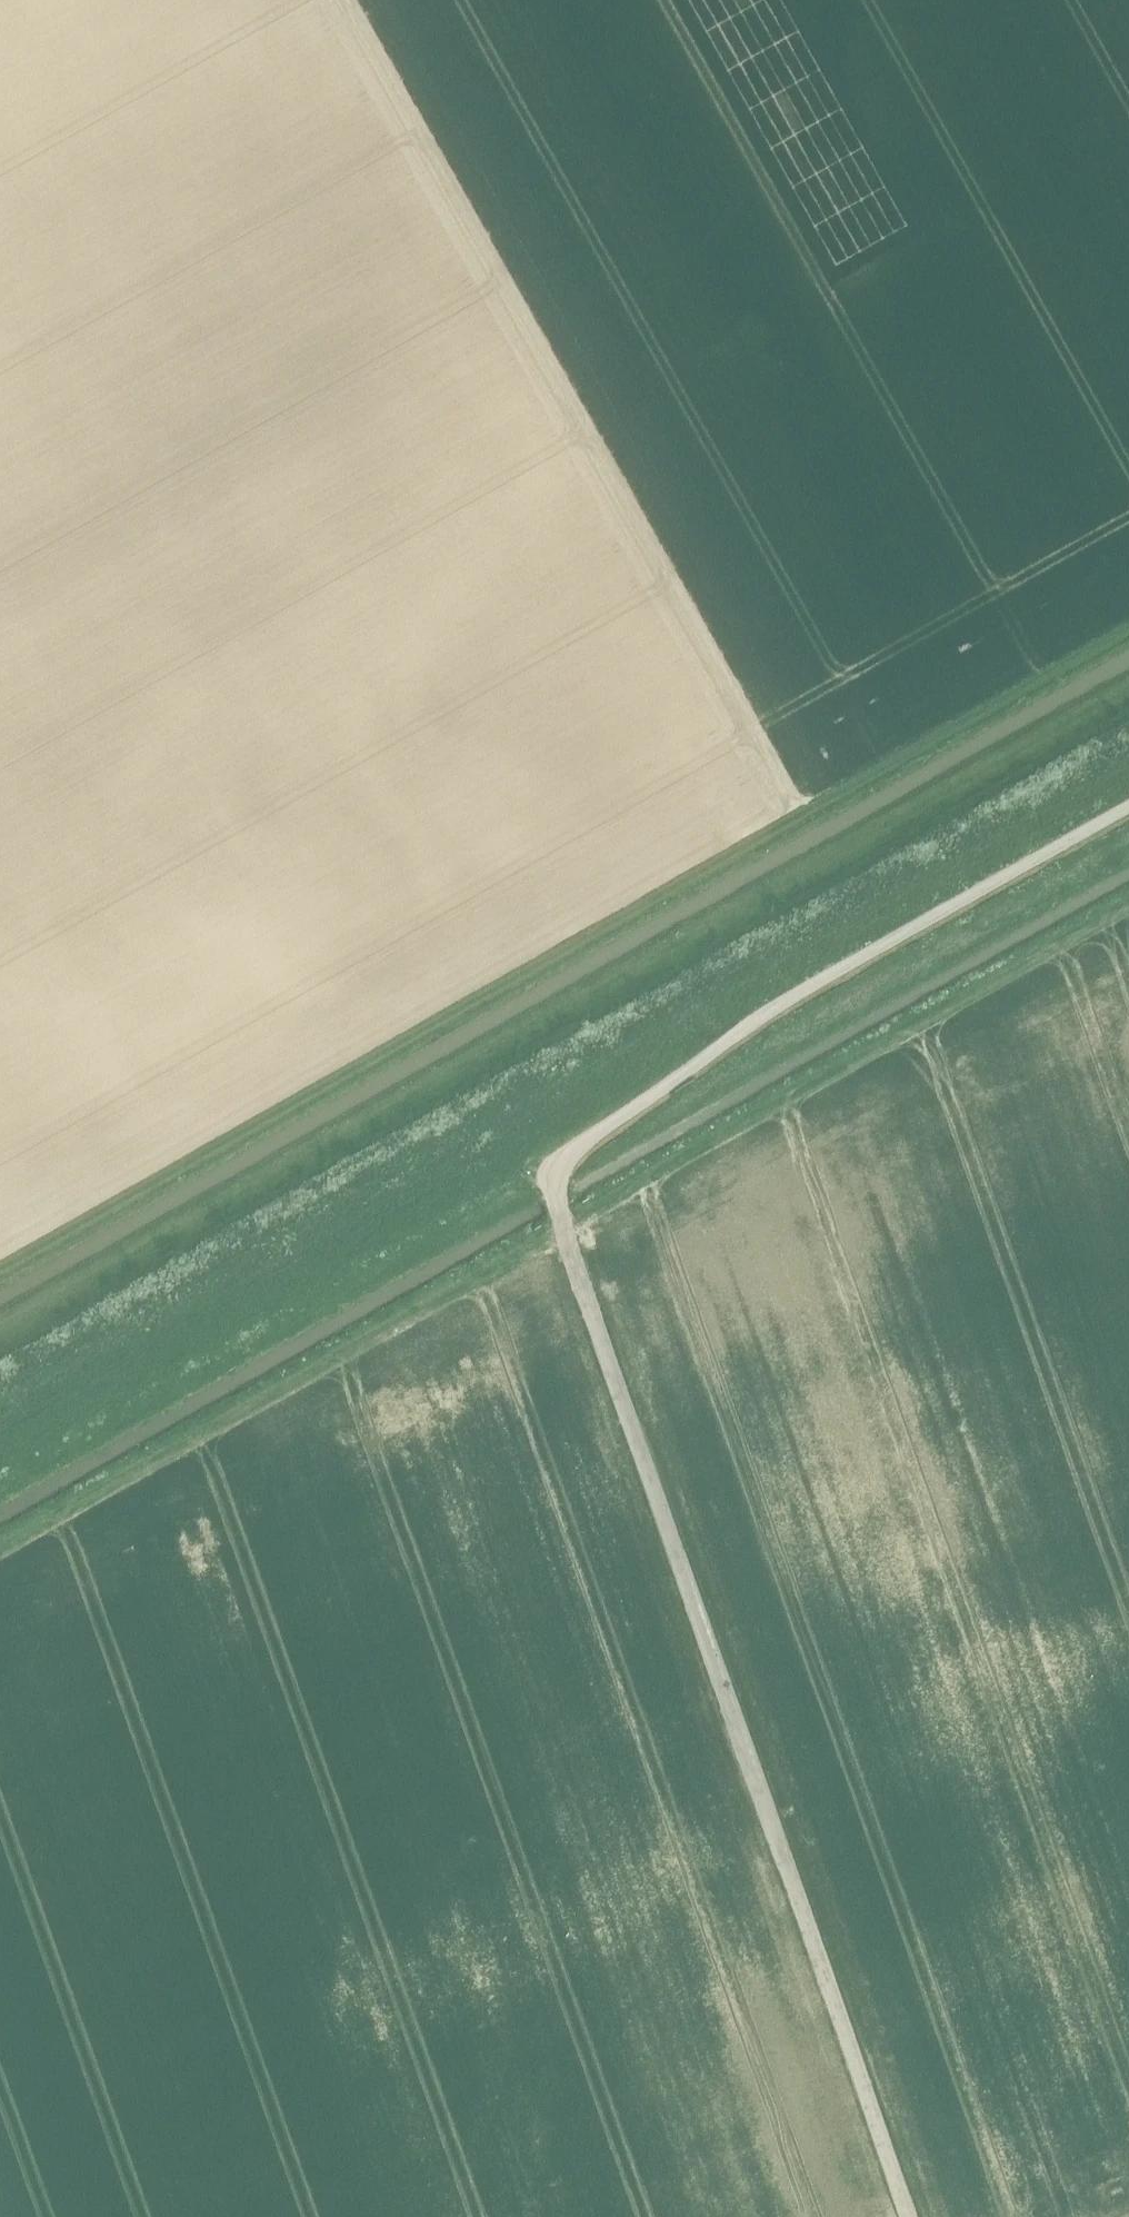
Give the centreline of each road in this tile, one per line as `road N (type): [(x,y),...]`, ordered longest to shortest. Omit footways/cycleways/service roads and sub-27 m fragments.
road 1 (track): [(1128,703),(0,1337)]
road 2 (track): [(913,2216),(561,1218),(557,1187)]
road 3 (unclassified): [(557,1187),(562,1160),(742,1029),(1128,804)]

